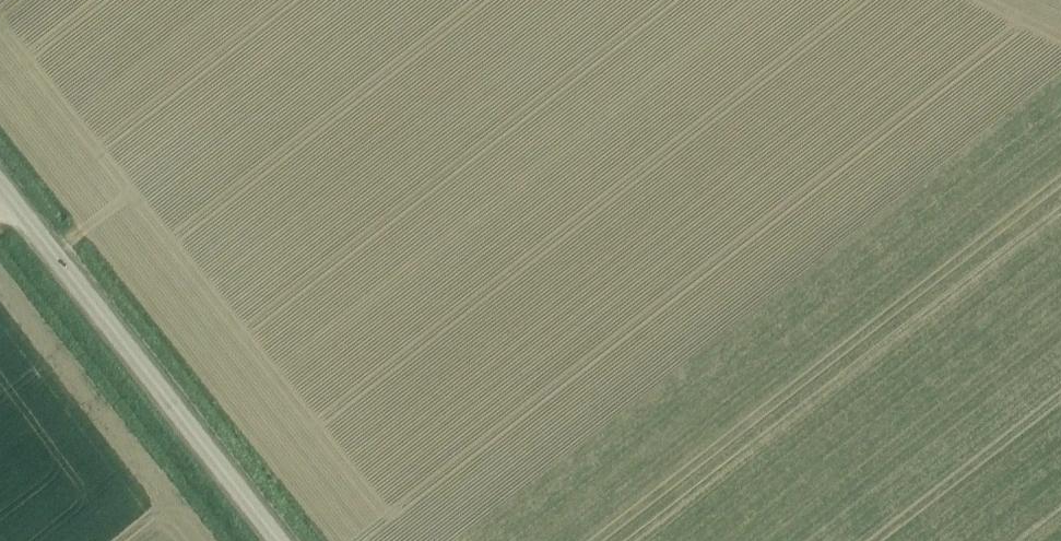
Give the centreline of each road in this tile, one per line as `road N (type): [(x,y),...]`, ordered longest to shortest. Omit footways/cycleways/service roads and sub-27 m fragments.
road 1 (tertiary): [(265,540),(0,205)]

